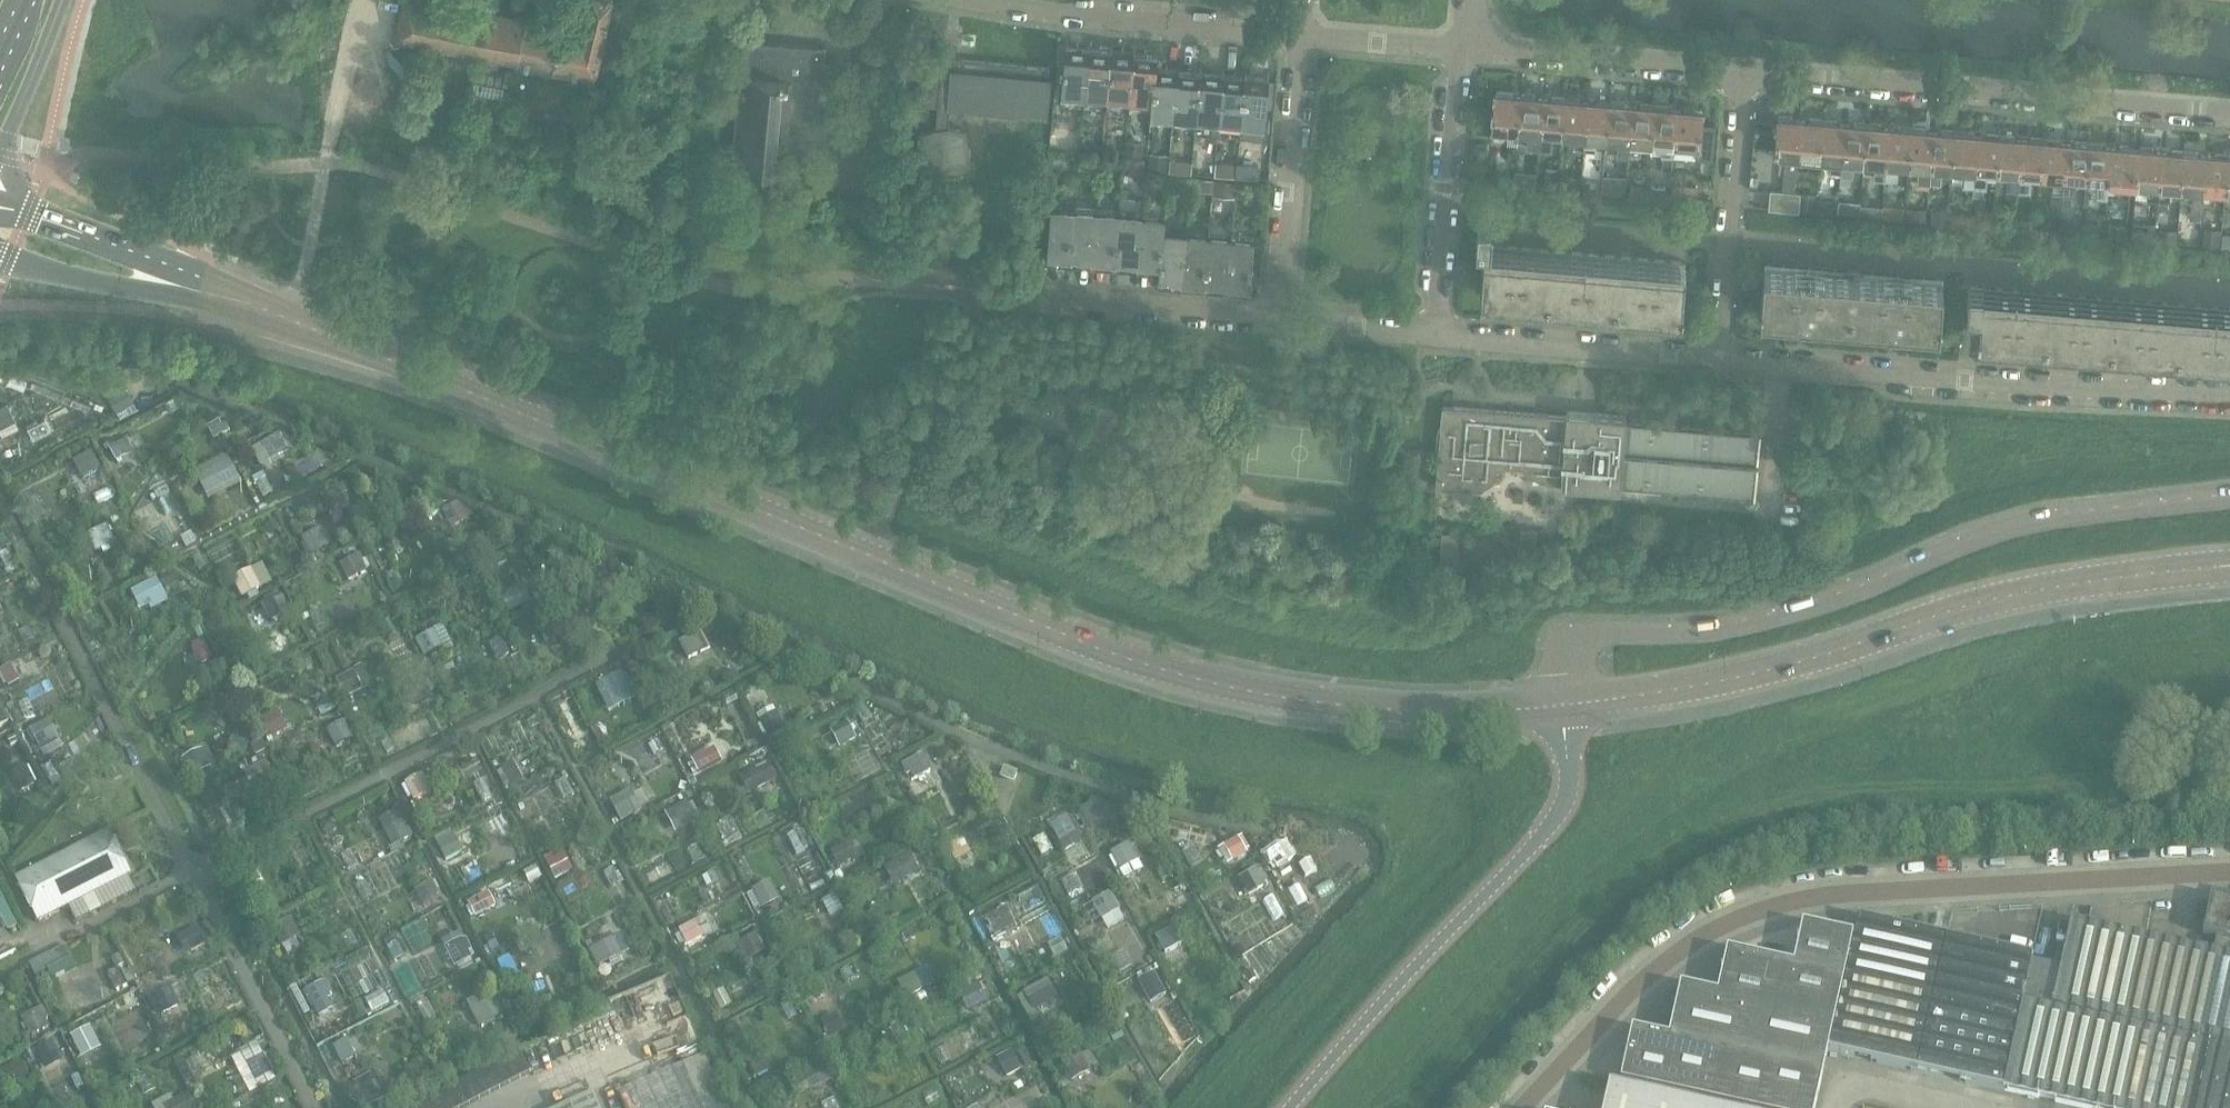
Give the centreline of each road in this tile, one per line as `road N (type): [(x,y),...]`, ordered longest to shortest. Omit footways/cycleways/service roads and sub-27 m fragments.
road 1 (tertiary): [(1567,706),(1423,711),(1318,702),(1144,664),(294,322)]
road 2 (unclassified): [(1525,1107),(1651,970),(1751,914),(1818,895),(2229,872)]
road 3 (residential): [(1567,706),(1576,641),(1734,628),(1796,613),(2003,532),(2229,498)]
road 4 (tertiary): [(1567,706),(1757,674),(1993,600),(2229,567)]
road 5 (residential): [(2229,396),(1715,362)]
road 6 (residential): [(1292,1107),(1557,816),(1568,789),(1567,706)]
road 7 (residential): [(2229,112),(1746,71)]
road 8 (residential): [(1304,37),(973,0)]
road 9 (tertiary): [(294,322),(161,260),(0,209)]
road 10 (tertiary): [(0,261),(294,322)]
road 11 (residential): [(1715,362),(1746,71)]
road 12 (residential): [(1746,71),(1460,49)]
road 13 (residential): [(1434,334),(1460,49)]
road 14 (residential): [(1272,321),(1304,37)]
road 15 (residential): [(1715,362),(1434,334)]
road 16 (residential): [(1272,321),(1017,296)]
road 17 (secondary): [(0,163),(64,0)]
road 18 (residential): [(1434,334),(1272,321)]
road 19 (residential): [(1460,49),(1304,37)]
road 20 (unclassified): [(1838,1107),(1841,1096),(1865,1087),(1963,1107)]

